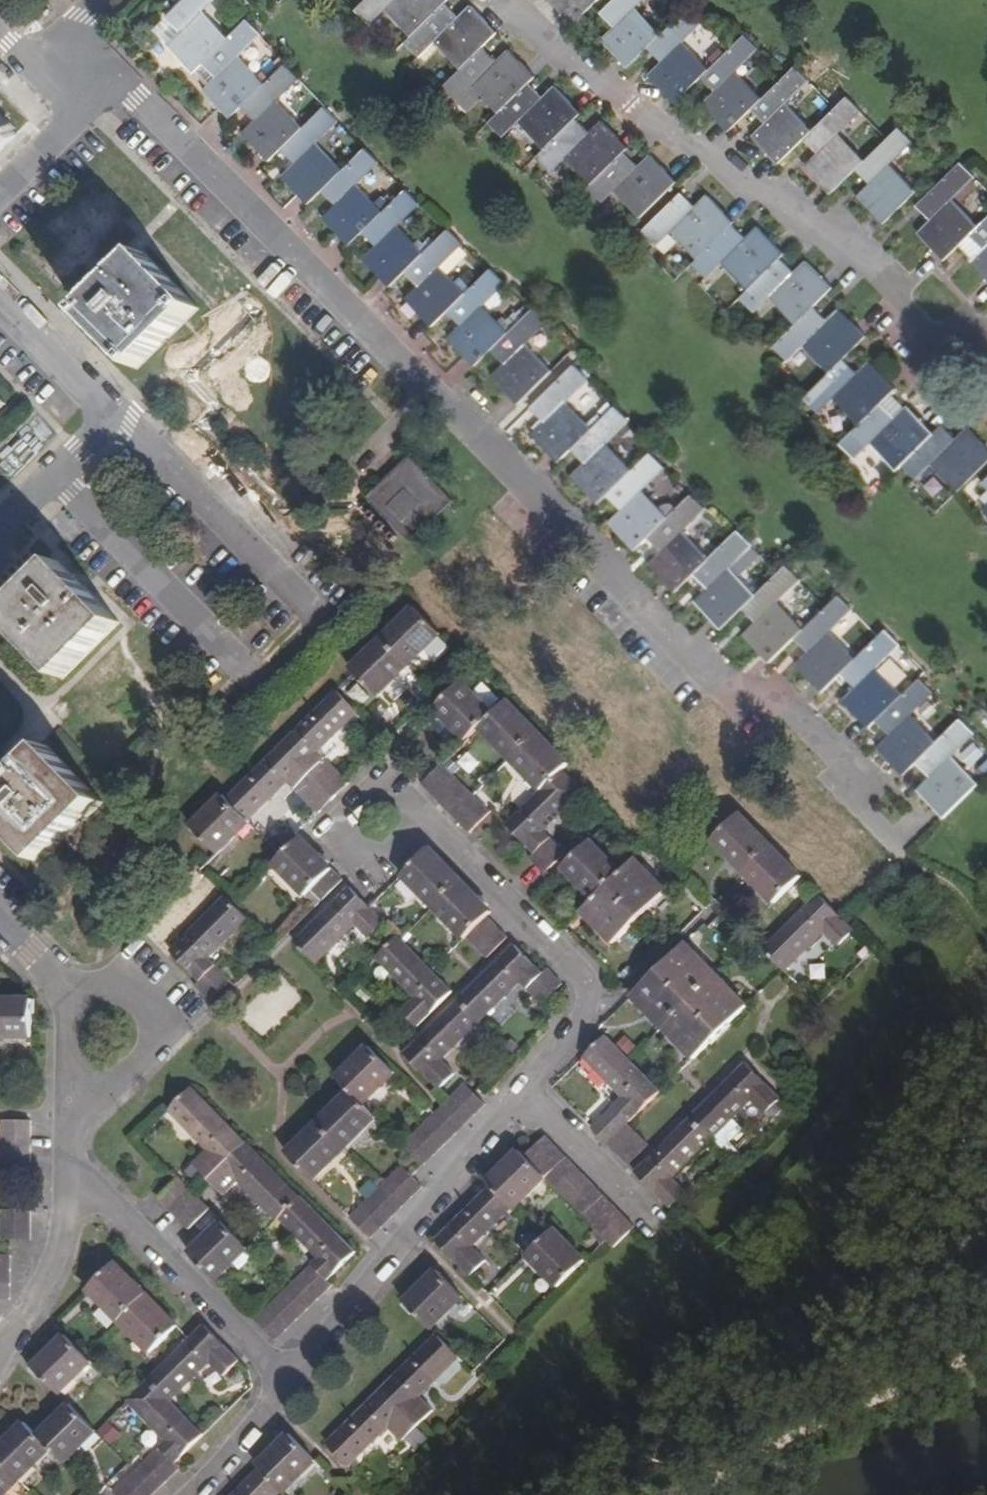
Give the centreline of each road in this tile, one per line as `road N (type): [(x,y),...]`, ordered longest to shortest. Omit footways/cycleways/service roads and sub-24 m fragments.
road 1 (residential): [(289,1384),(525,1095)]
road 2 (residential): [(525,1095),(585,1011),(586,991),(441,831)]
road 3 (residential): [(0,534),(111,418),(0,306)]
road 4 (residential): [(289,1384),(114,1204),(72,1183)]
road 5 (residential): [(0,193),(92,97),(55,62),(95,0)]
road 6 (residential): [(441,831),(398,797),(378,797),(351,810),(342,828),(348,850),(374,863),(418,834)]
road 7 (residential): [(73,1084),(113,1082),(145,1057),(153,1022),(140,995),(102,985),(65,992)]
road 8 (residential): [(72,1183),(62,1245),(7,1344)]
road 9 (residential): [(645,1213),(525,1095)]
road 10 (residential): [(187,1494),(289,1384)]

